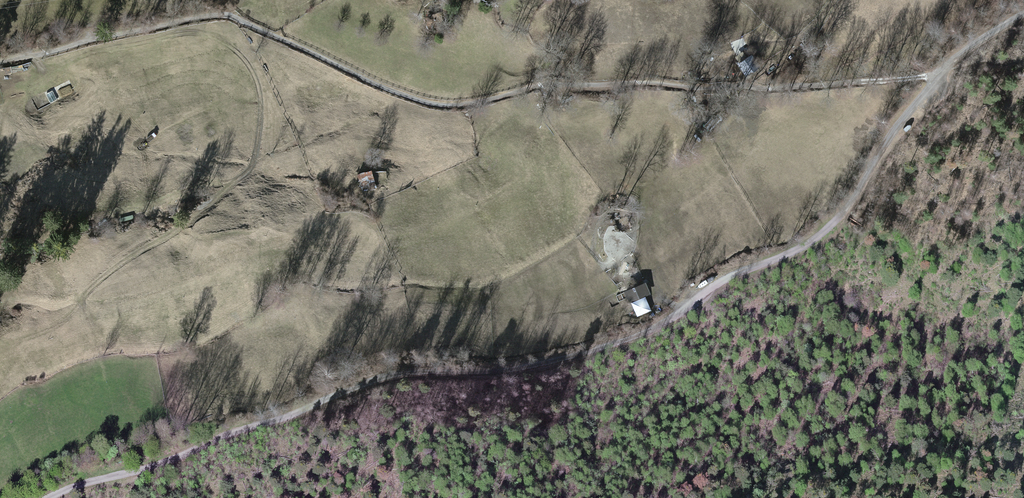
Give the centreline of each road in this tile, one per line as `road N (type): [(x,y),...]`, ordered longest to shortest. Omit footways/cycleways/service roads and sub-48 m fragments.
road 1 (track): [(944,77),(827,237),(743,276),(662,335),(582,360),(472,377),(380,377),(151,468),(46,497)]
road 2 (track): [(0,63),(227,15),(427,105),(756,81),(944,77)]

